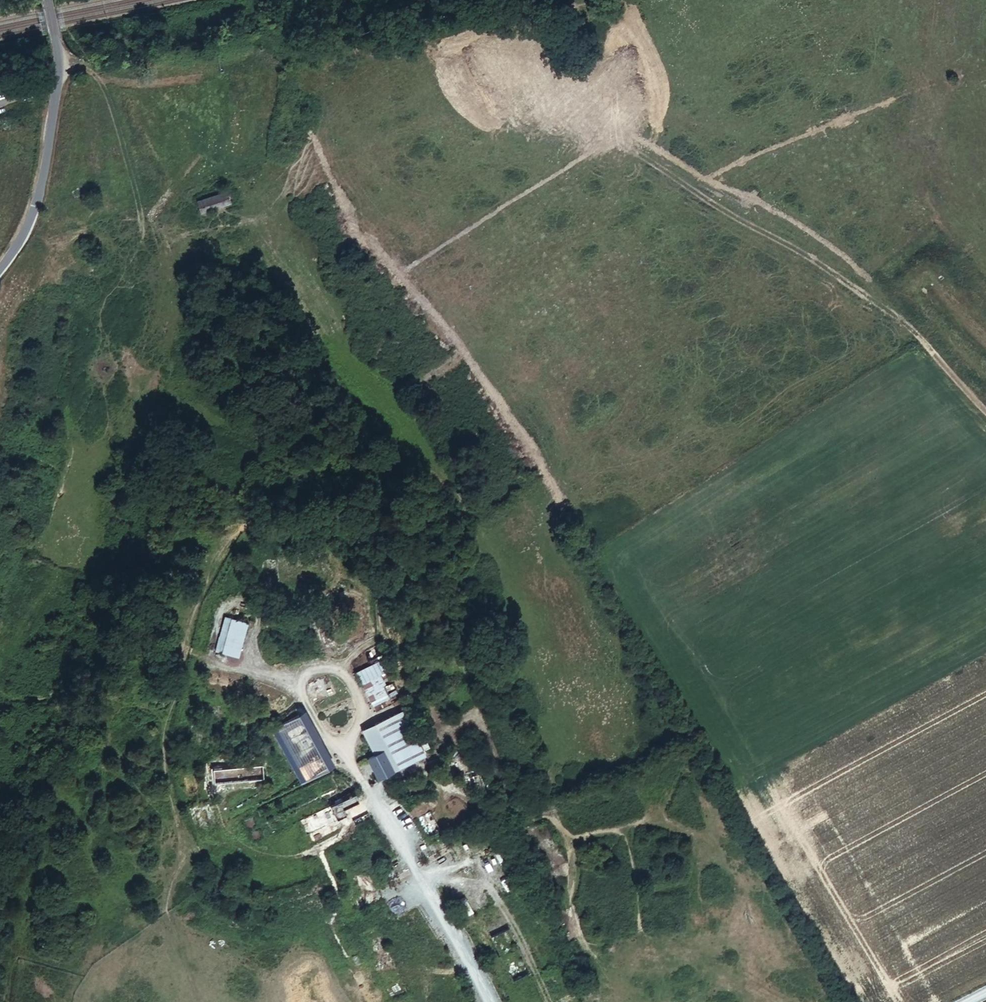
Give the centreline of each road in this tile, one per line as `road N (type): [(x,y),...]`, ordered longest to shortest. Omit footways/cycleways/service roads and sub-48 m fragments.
road 1 (unclassified): [(0,271),(29,226),(46,165),(59,59),(49,0)]

